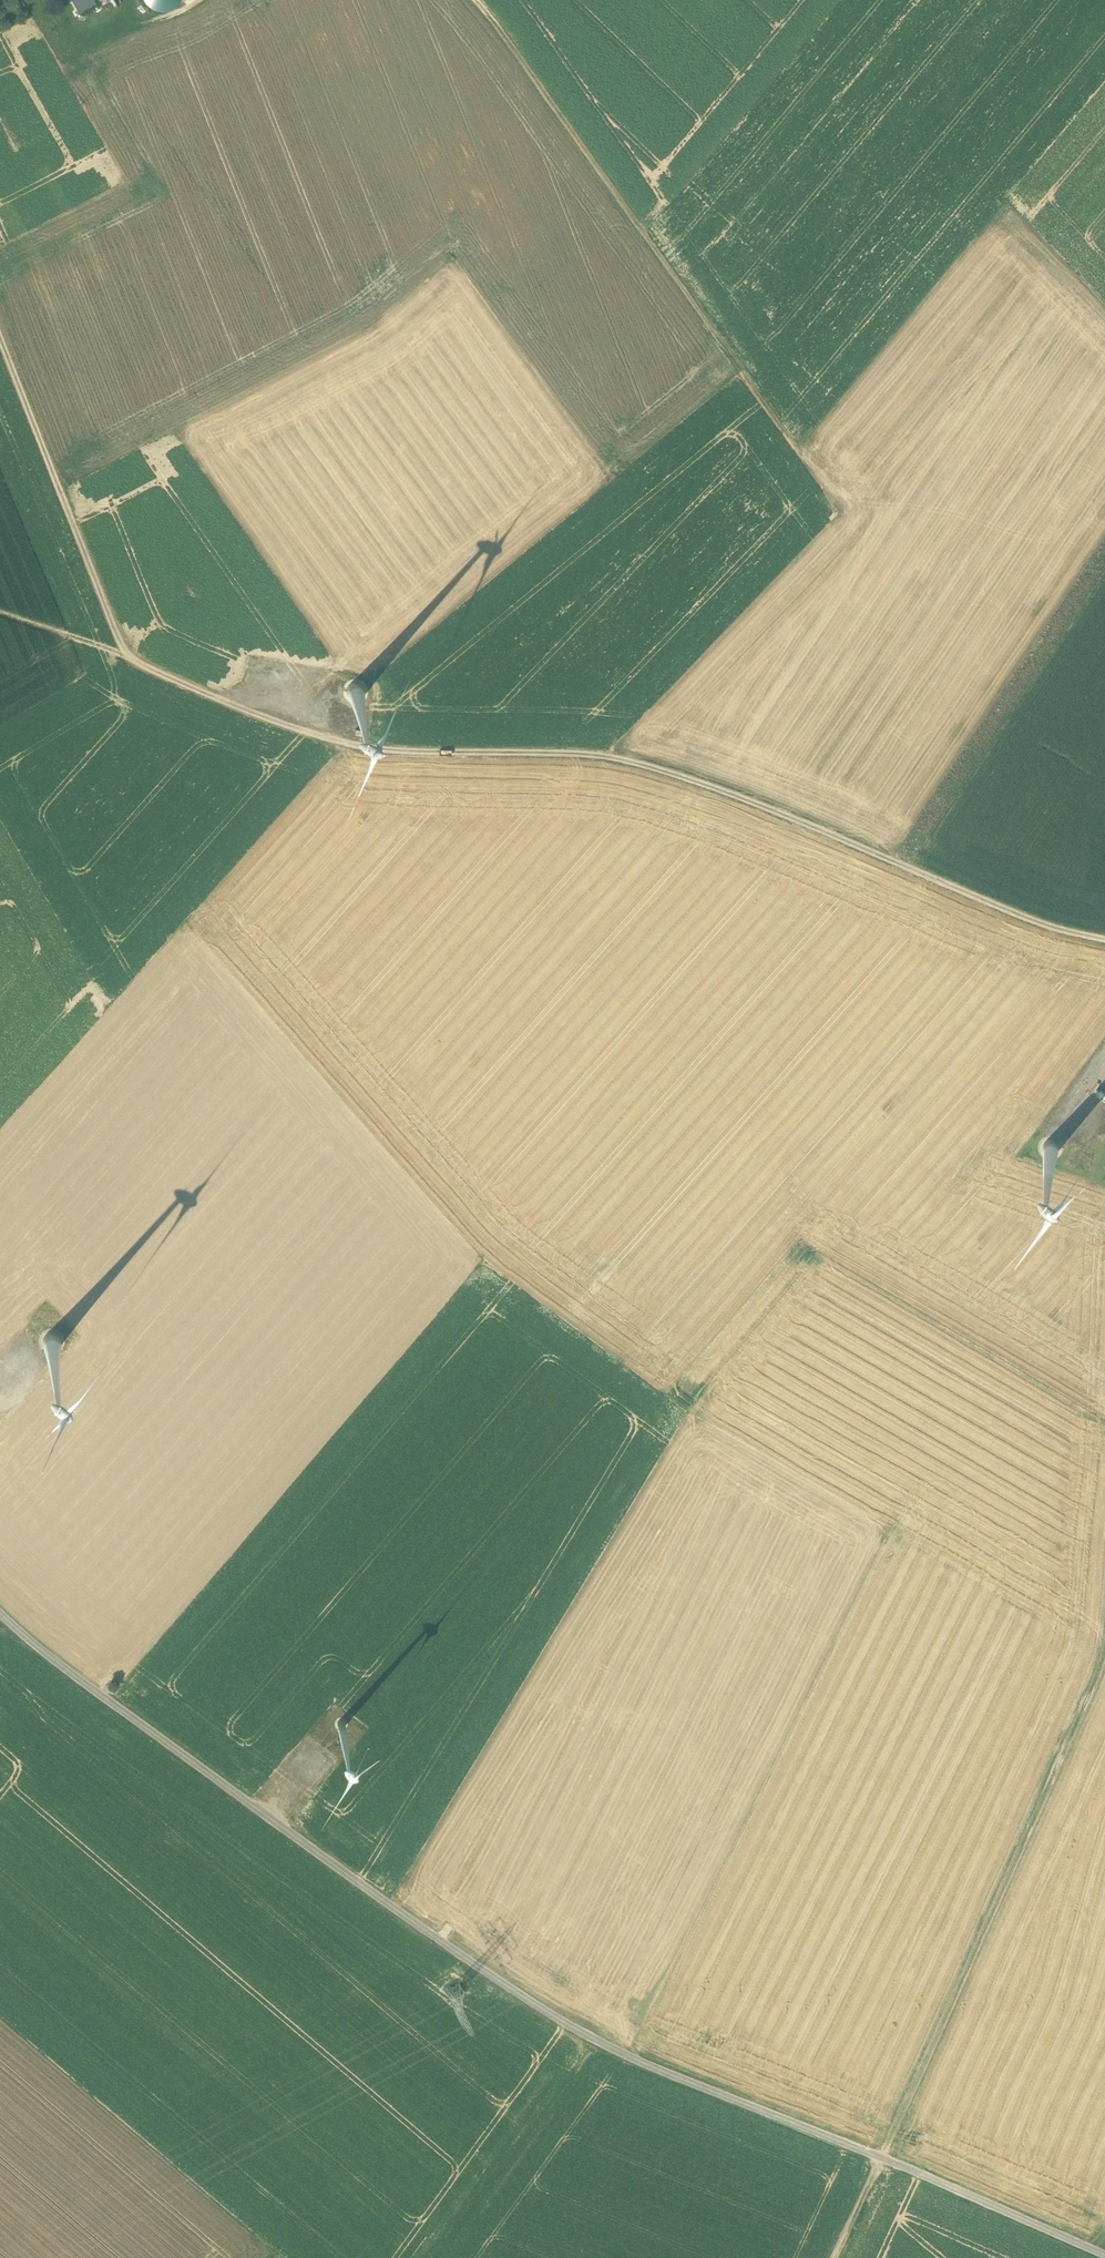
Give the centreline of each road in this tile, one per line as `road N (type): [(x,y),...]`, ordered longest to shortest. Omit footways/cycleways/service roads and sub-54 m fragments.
road 1 (track): [(0,341),(128,659),(264,716),(395,749),(607,752),(716,785),(1056,927),(1104,938)]
road 2 (unclassified): [(0,1611),(57,1667),(561,2025),(1104,2255)]
road 3 (track): [(880,2157),(1054,1780),(1104,1650)]

